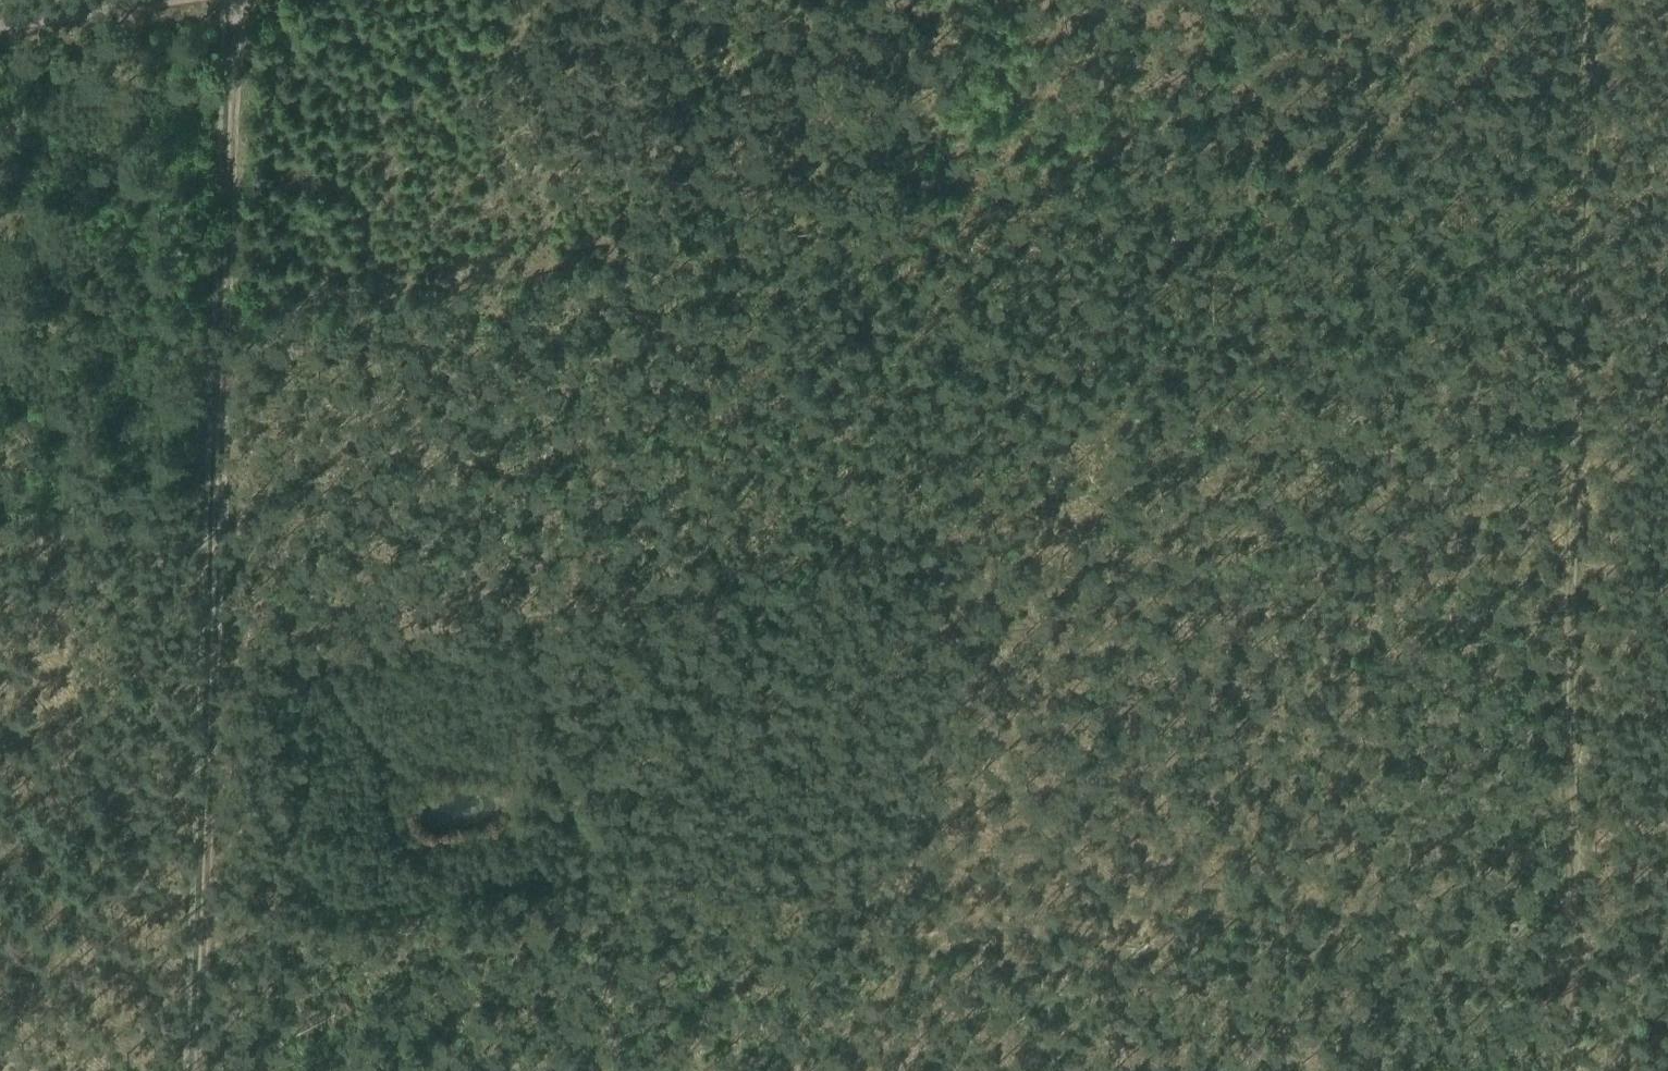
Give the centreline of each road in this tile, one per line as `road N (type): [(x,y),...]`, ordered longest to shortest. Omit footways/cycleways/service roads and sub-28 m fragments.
road 1 (track): [(1585,0),(1559,1070)]
road 2 (track): [(179,0),(0,29)]

